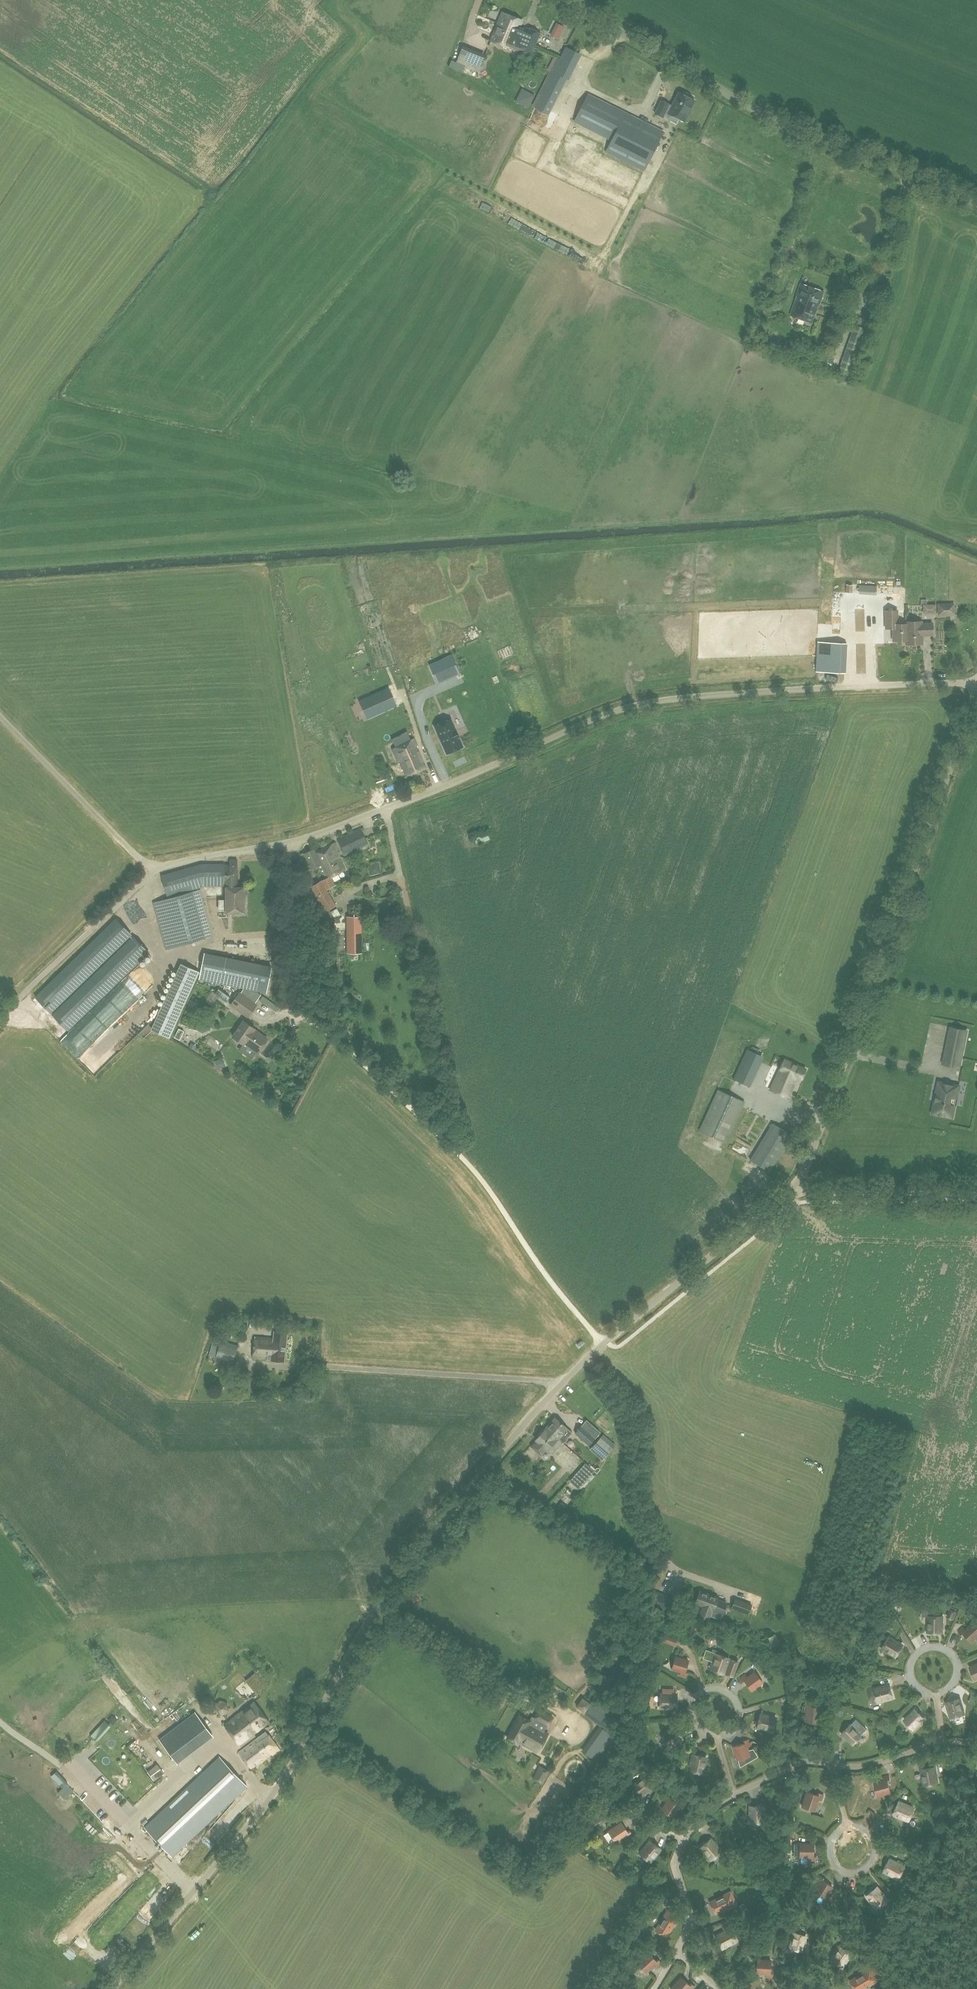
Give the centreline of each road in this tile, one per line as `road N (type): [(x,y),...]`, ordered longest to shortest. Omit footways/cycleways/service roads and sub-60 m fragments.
road 1 (unclassified): [(111,1988),(280,1783),(375,1606),(441,1514),(604,1342),(792,1191),(976,690)]
road 2 (unclassified): [(155,869),(336,828),(660,699),(976,682)]
road 3 (track): [(289,842),(288,1003),(337,1037),(472,1167),(542,1271),(604,1342)]
road 4 (unclassified): [(569,0),(737,100),(976,203)]
road 5 (track): [(0,1022),(155,869)]
road 6 (track): [(796,1208),(792,1191),(976,1194)]
road 7 (track): [(840,1820),(825,1845),(840,1863),(852,1864),(871,1843),(860,1822),(844,1819)]
road 8 (track): [(703,1684),(688,1709),(703,1727),(715,1728),(734,1707),(723,1686),(711,1682)]
road 9 (track): [(925,1640),(911,1665),(925,1683),(938,1684),(957,1663),(946,1642),(934,1638)]

